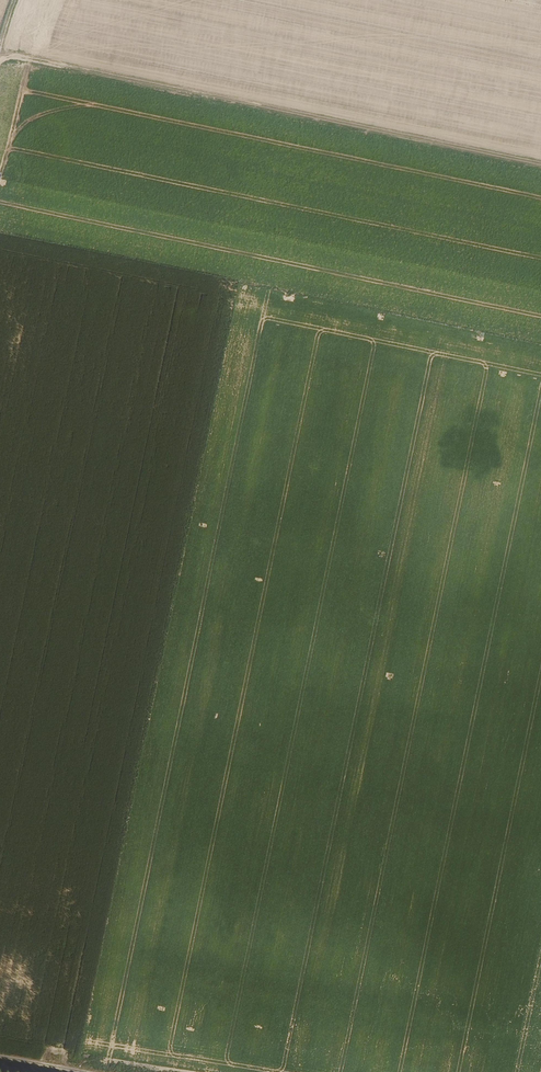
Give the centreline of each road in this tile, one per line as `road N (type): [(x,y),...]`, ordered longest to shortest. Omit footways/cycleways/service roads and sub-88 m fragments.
road 1 (track): [(0,62),(29,59),(540,165)]

